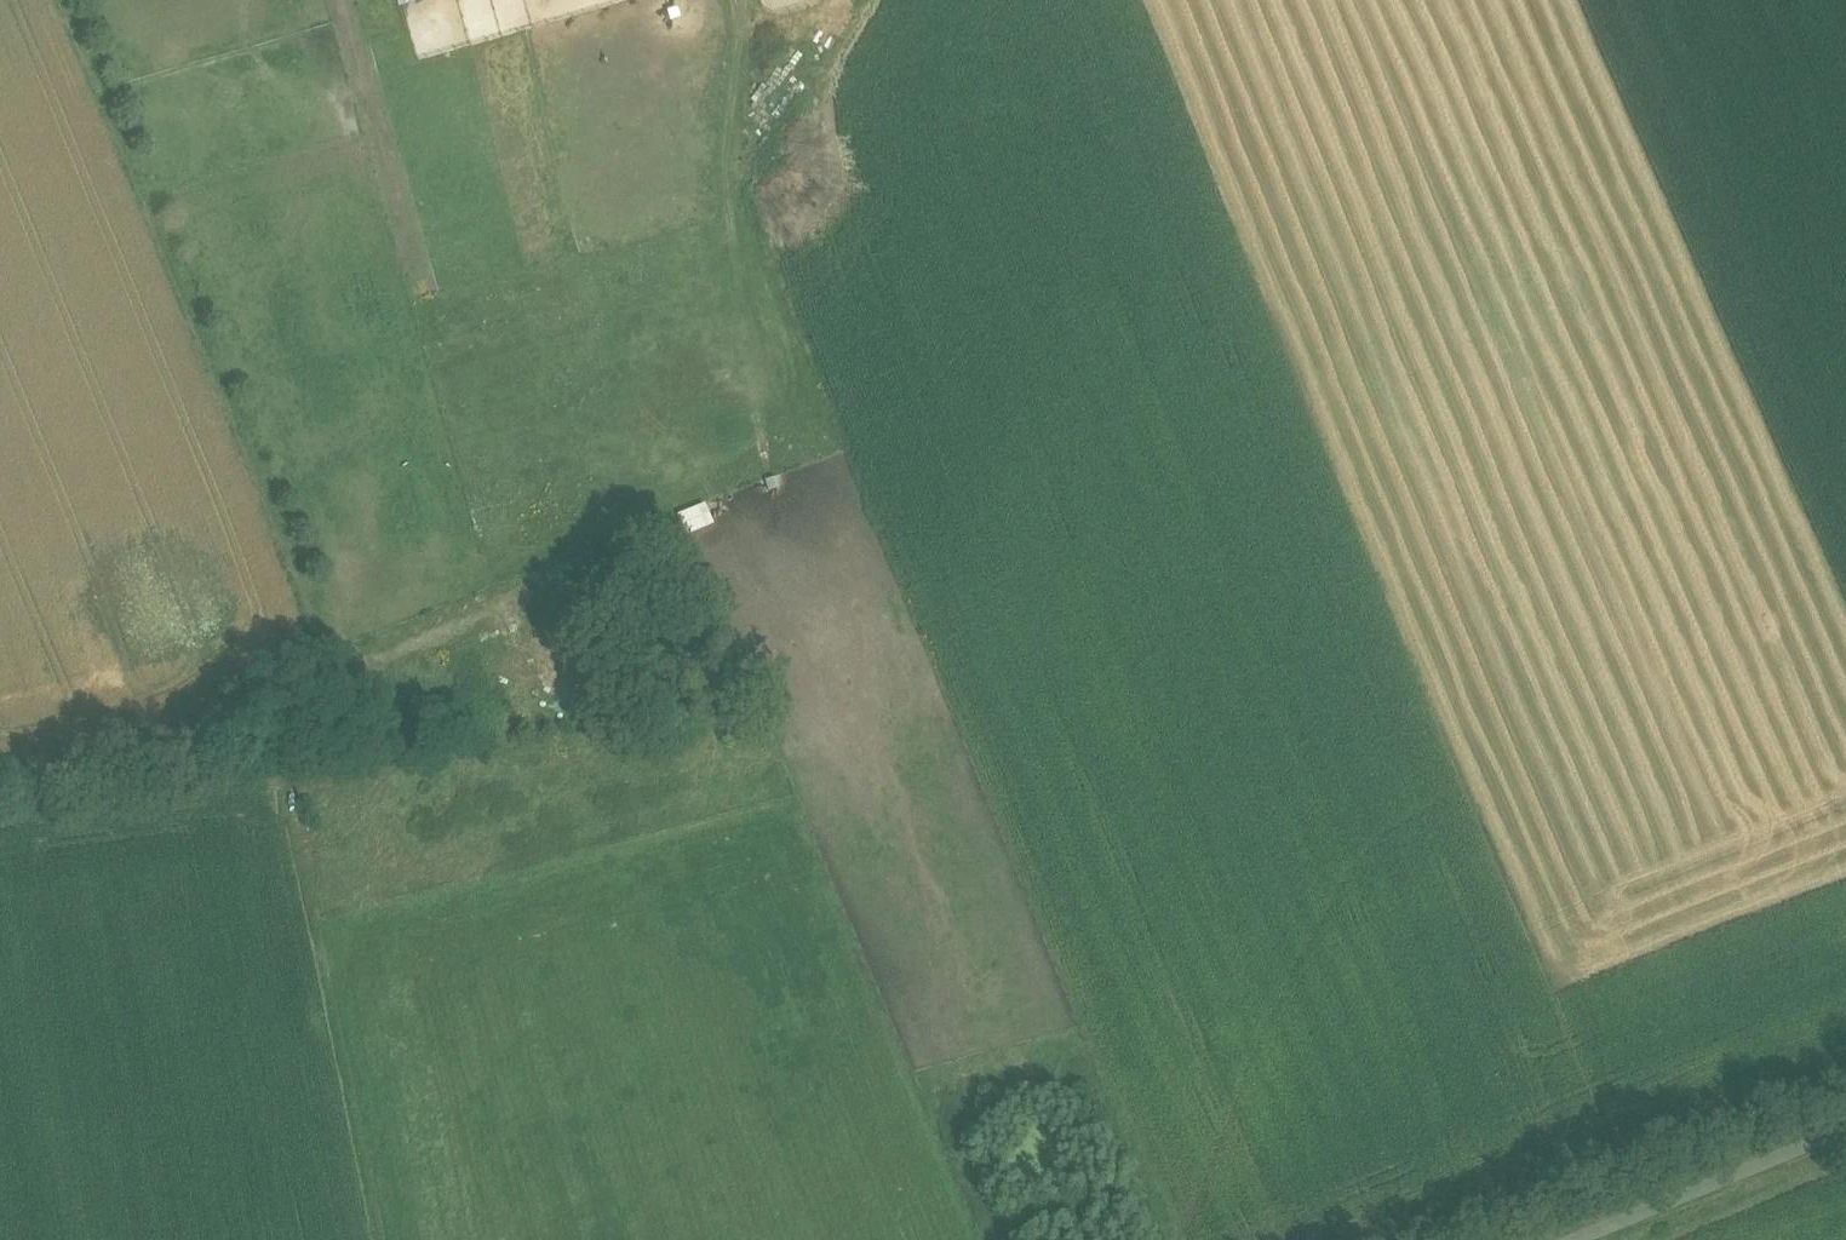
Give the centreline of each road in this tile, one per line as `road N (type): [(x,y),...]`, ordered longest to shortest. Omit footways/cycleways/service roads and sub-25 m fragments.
road 1 (unclassified): [(1845,1136),(1590,1239)]

